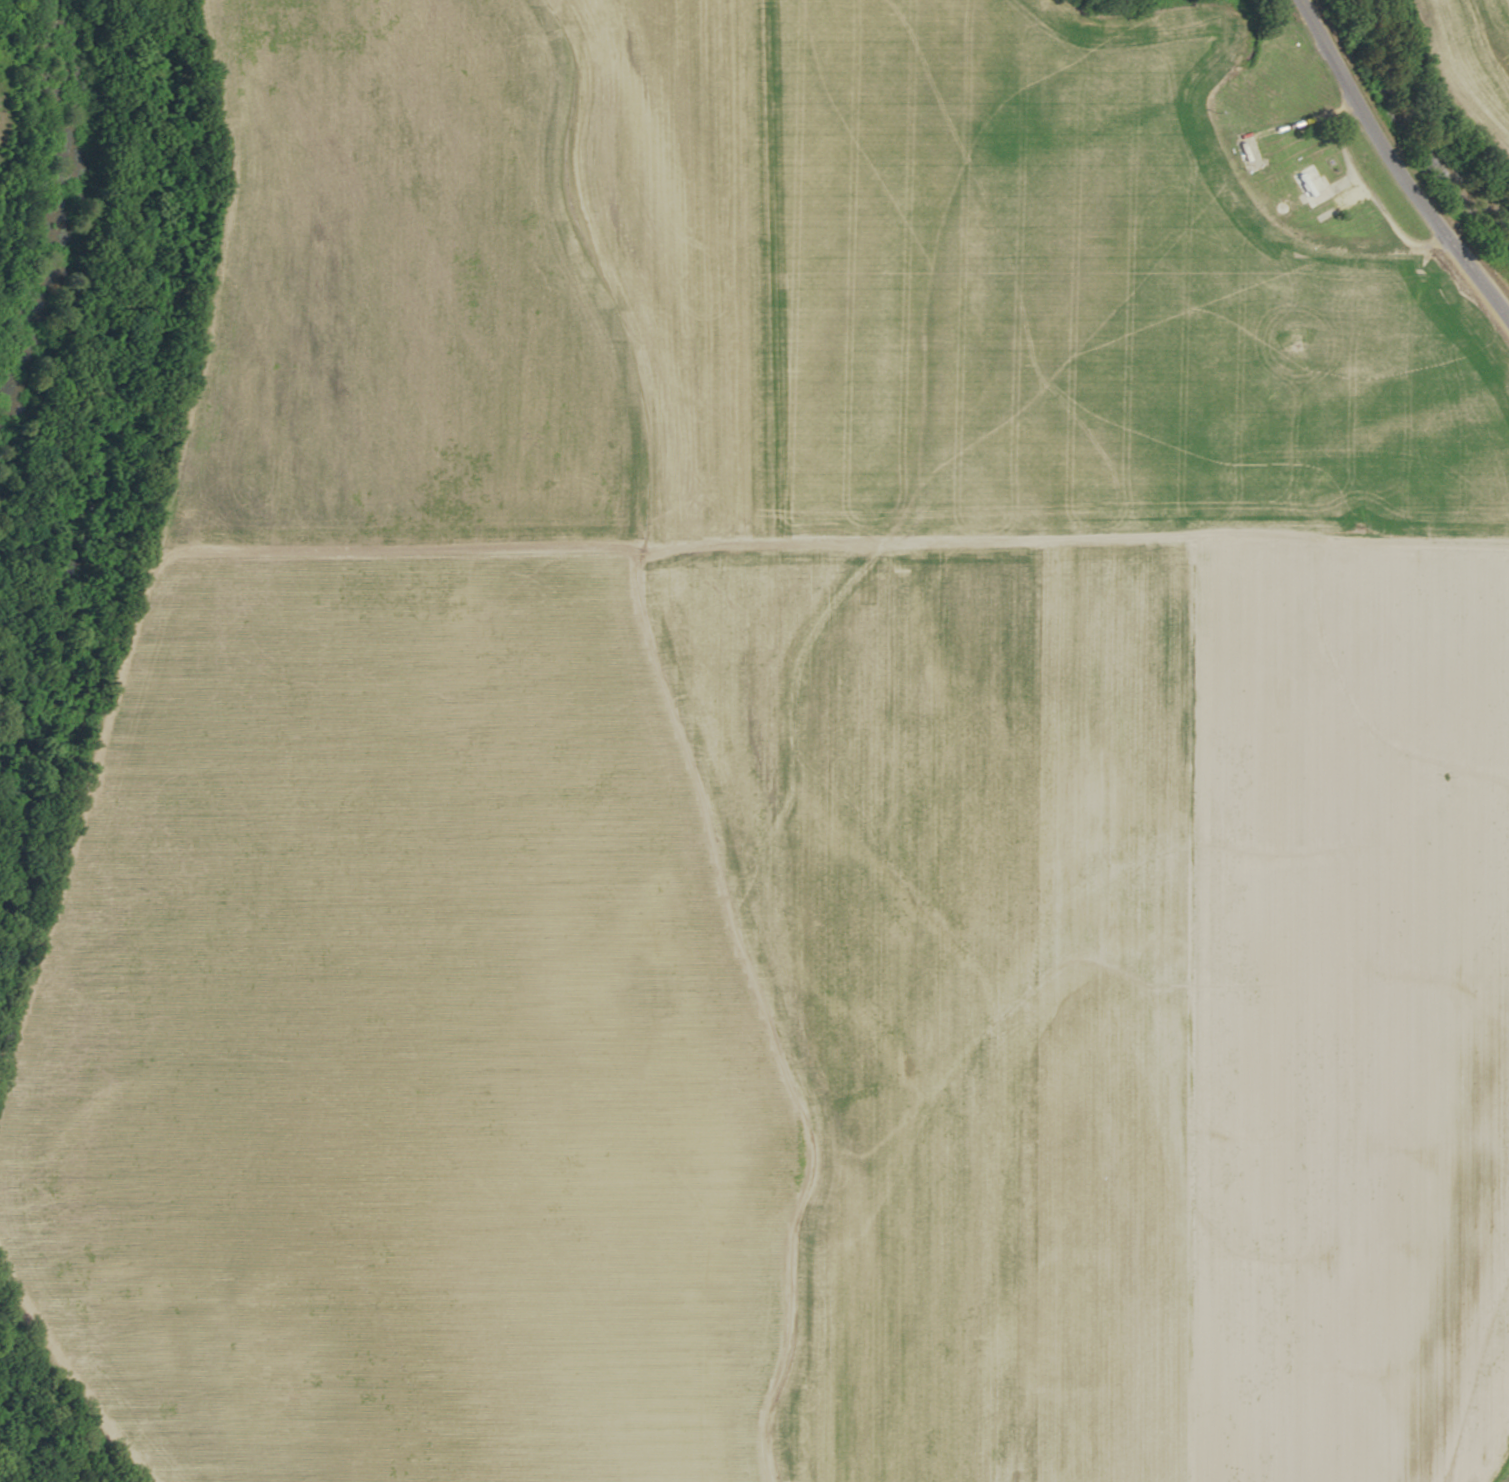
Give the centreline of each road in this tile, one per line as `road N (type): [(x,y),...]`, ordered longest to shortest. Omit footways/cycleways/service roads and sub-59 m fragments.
road 1 (track): [(1508,551),(191,524),(144,578),(0,1045)]
road 2 (tertiary): [(1508,375),(1340,141),(1272,0)]
road 3 (track): [(0,1265),(169,1481)]

